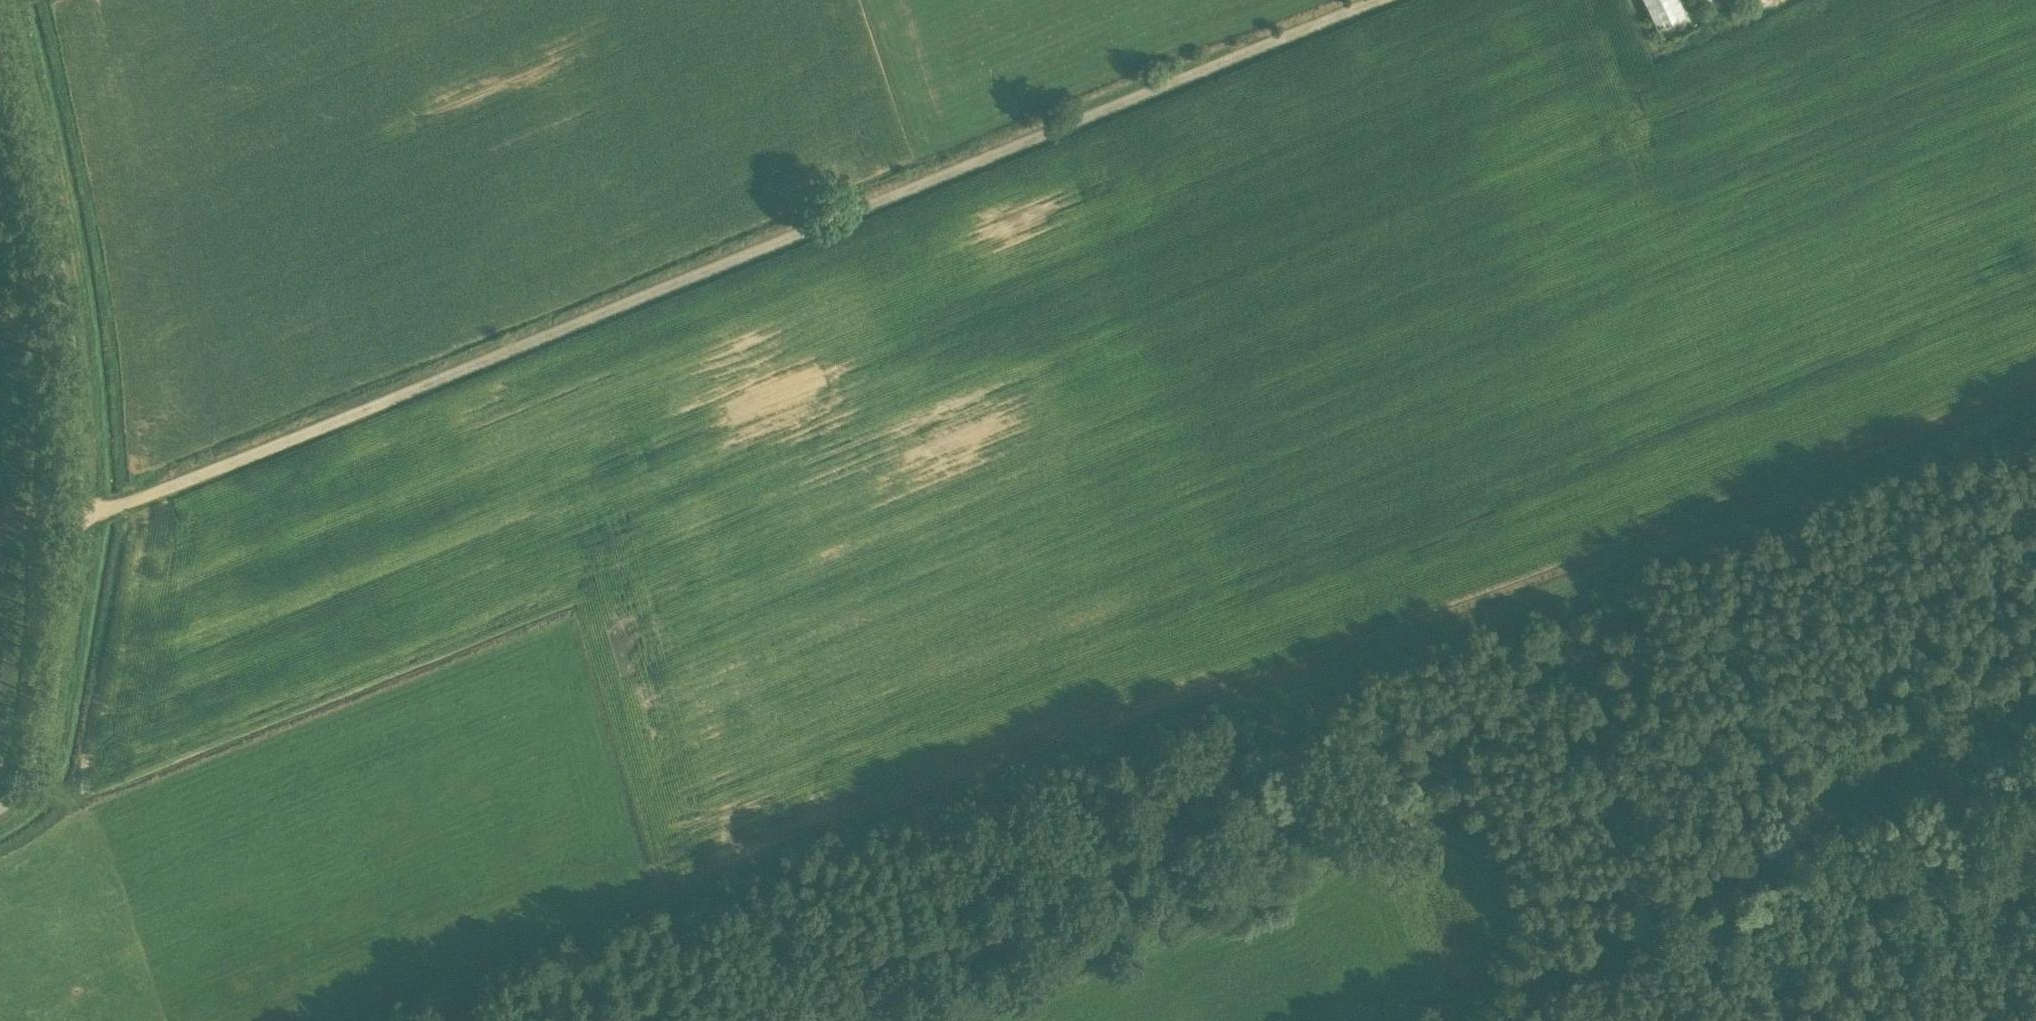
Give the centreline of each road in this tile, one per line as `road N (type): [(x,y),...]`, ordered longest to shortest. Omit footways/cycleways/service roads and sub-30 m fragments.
road 1 (unclassified): [(0,803),(33,761),(44,713),(72,518),(65,328),(44,180),(0,9)]

